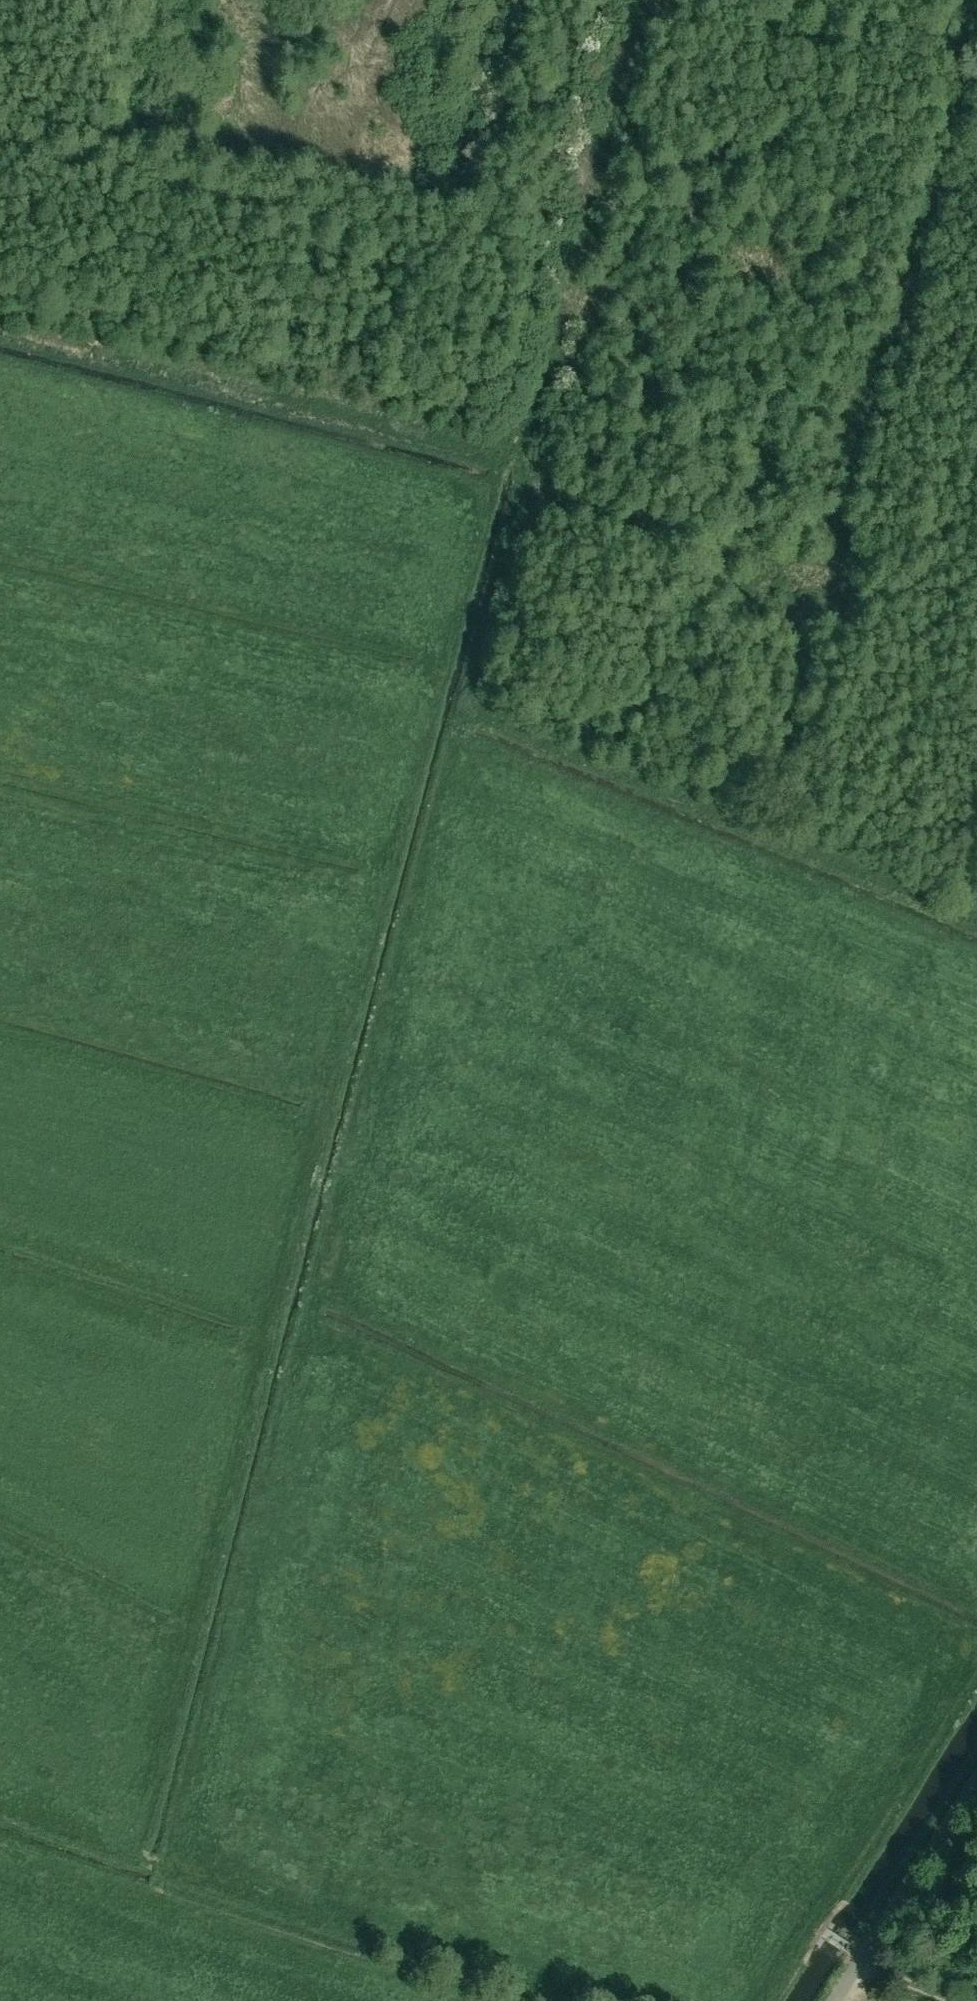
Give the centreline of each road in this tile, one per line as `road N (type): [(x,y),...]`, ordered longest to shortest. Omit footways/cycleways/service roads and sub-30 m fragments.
road 1 (unclassified): [(834,2000),(976,1777)]
road 2 (track): [(861,1957),(976,1996)]

